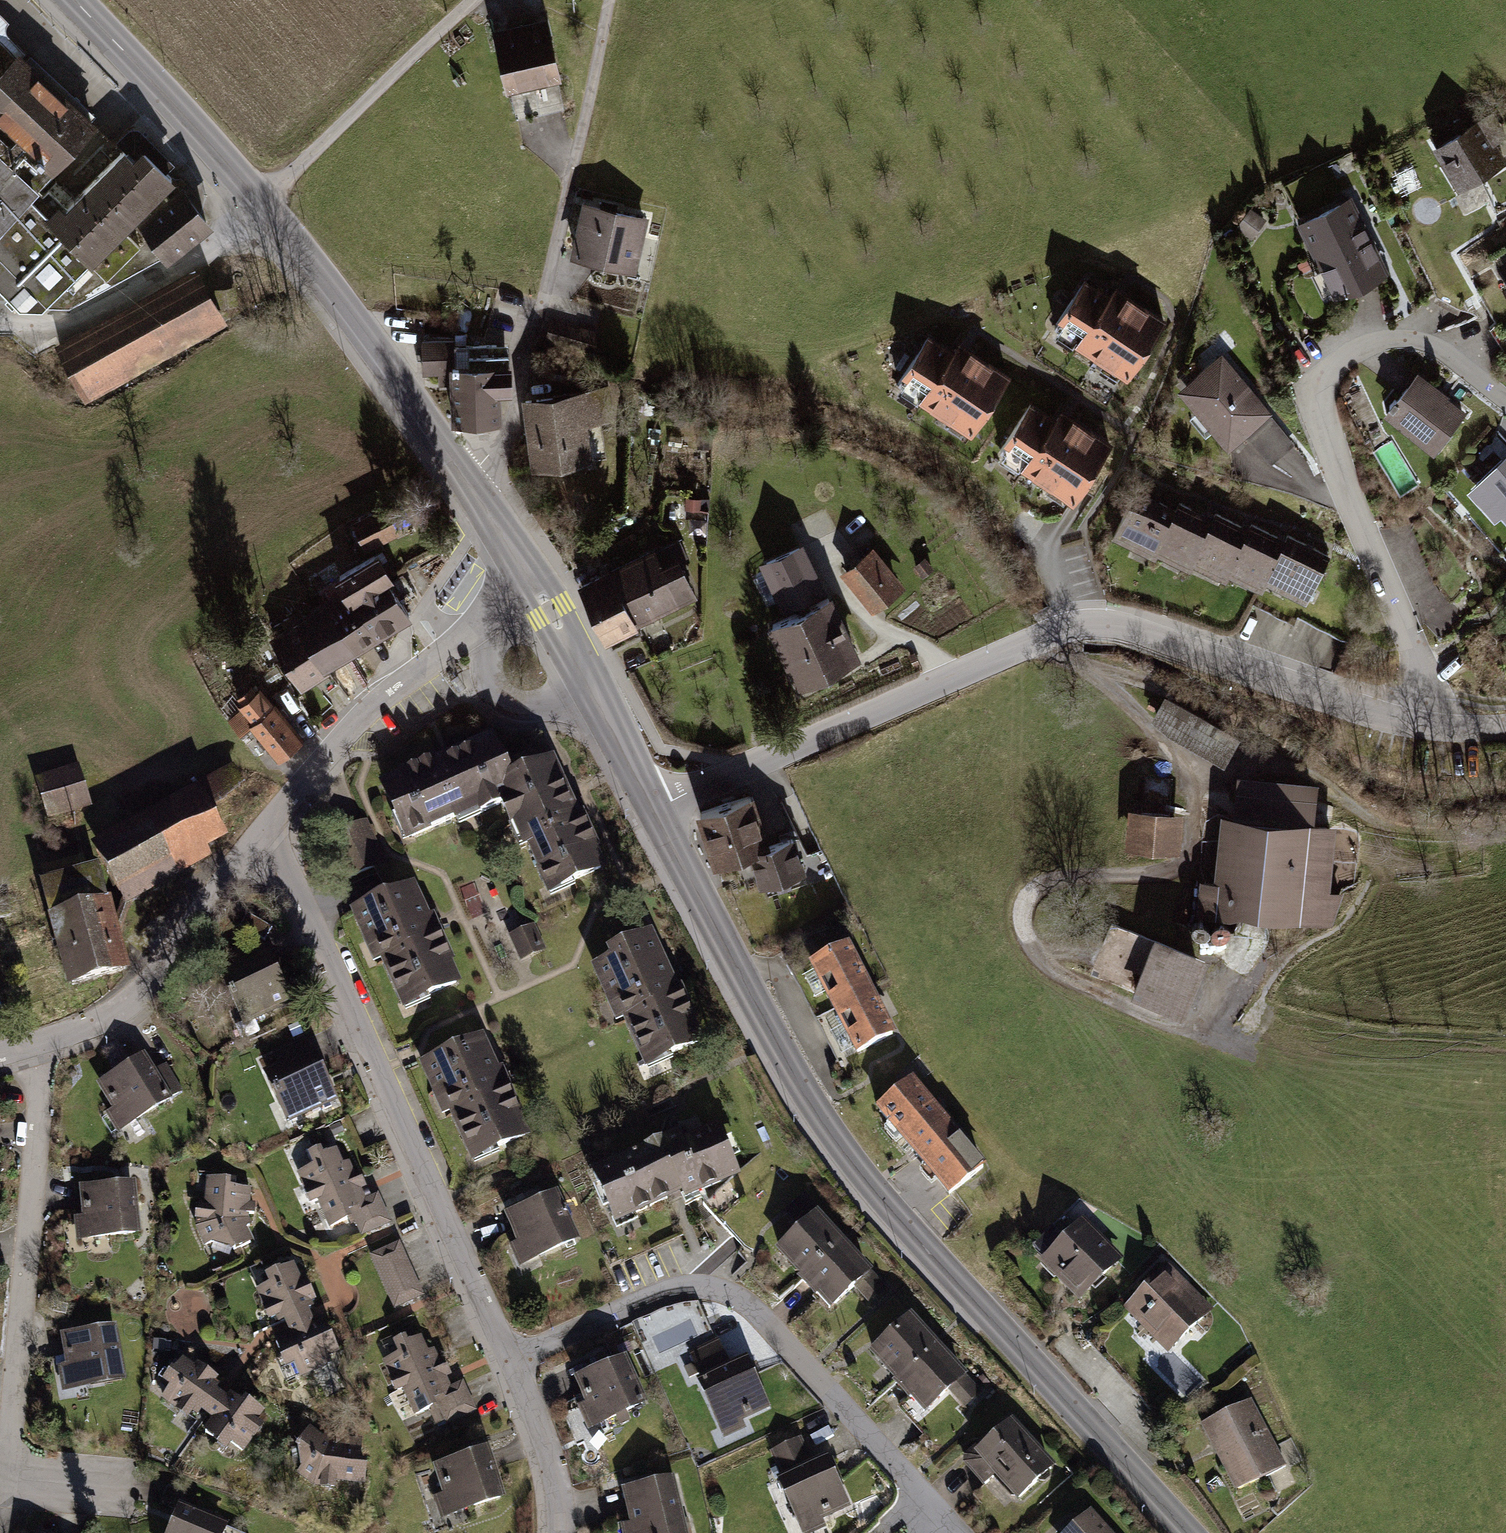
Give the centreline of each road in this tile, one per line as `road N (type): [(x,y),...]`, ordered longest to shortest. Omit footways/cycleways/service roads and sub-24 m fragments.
road 1 (tertiary): [(1189,1532),(847,1156),(652,808)]
road 2 (residential): [(652,808),(1090,626),(1443,731)]
road 3 (track): [(1060,634),(1189,780),(1191,853),(1165,870),(1043,876),(1027,892),(1026,944),(1052,970),(1192,1029),(1205,1025),(1226,980)]
road 4 (tertiary): [(535,587),(387,362),(260,200),(77,0)]
road 5 (residential): [(1443,731),(1344,487),(1322,382),(1347,354),(1395,335),(1439,346),(1505,405)]
road 6 (residential): [(262,828),(504,1360)]
road 7 (residential): [(504,1360),(680,1284),(723,1290),(756,1312),(951,1532)]
road 8 (residential): [(117,1494),(7,1485),(39,1041)]
road 9 (track): [(1089,665),(1196,697),(1367,818),(1425,831),(1505,826)]
road 10 (residential): [(535,587),(363,714),(262,828)]
road 11 (residential): [(262,828),(152,981),(117,1013),(39,1041)]
road 12 (track): [(0,317),(54,333),(203,253),(260,200)]
road 13 (tertiary): [(652,808),(535,587)]
road 14 (residential): [(504,1360),(552,1472),(558,1532)]

